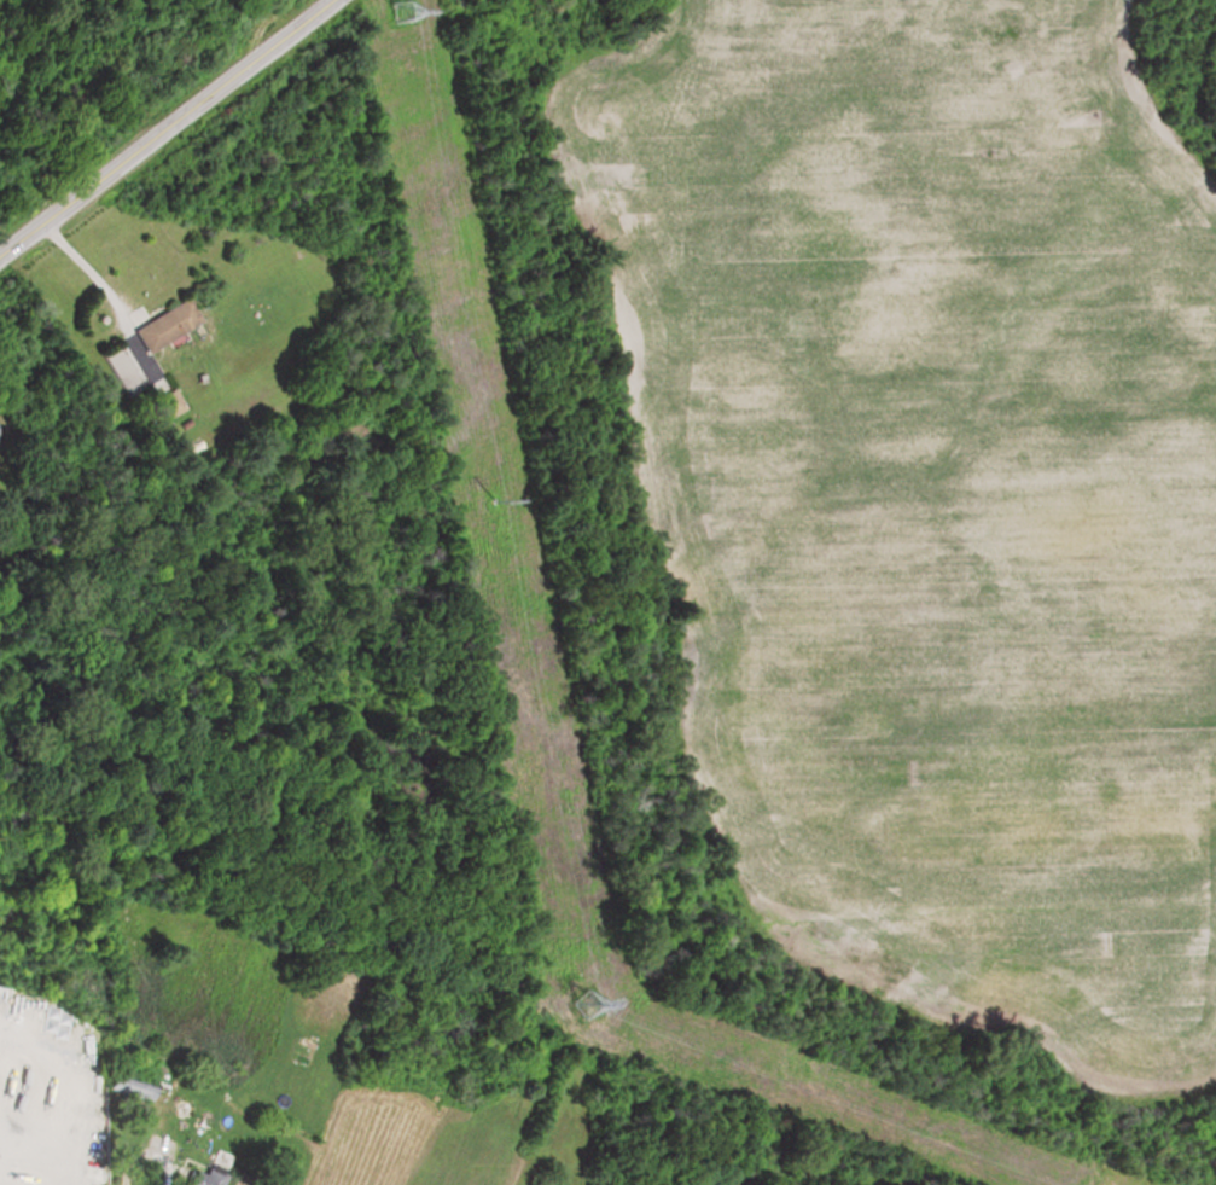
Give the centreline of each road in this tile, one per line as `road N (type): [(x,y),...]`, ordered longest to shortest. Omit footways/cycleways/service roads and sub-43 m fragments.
road 1 (residential): [(326,0),(0,253)]

